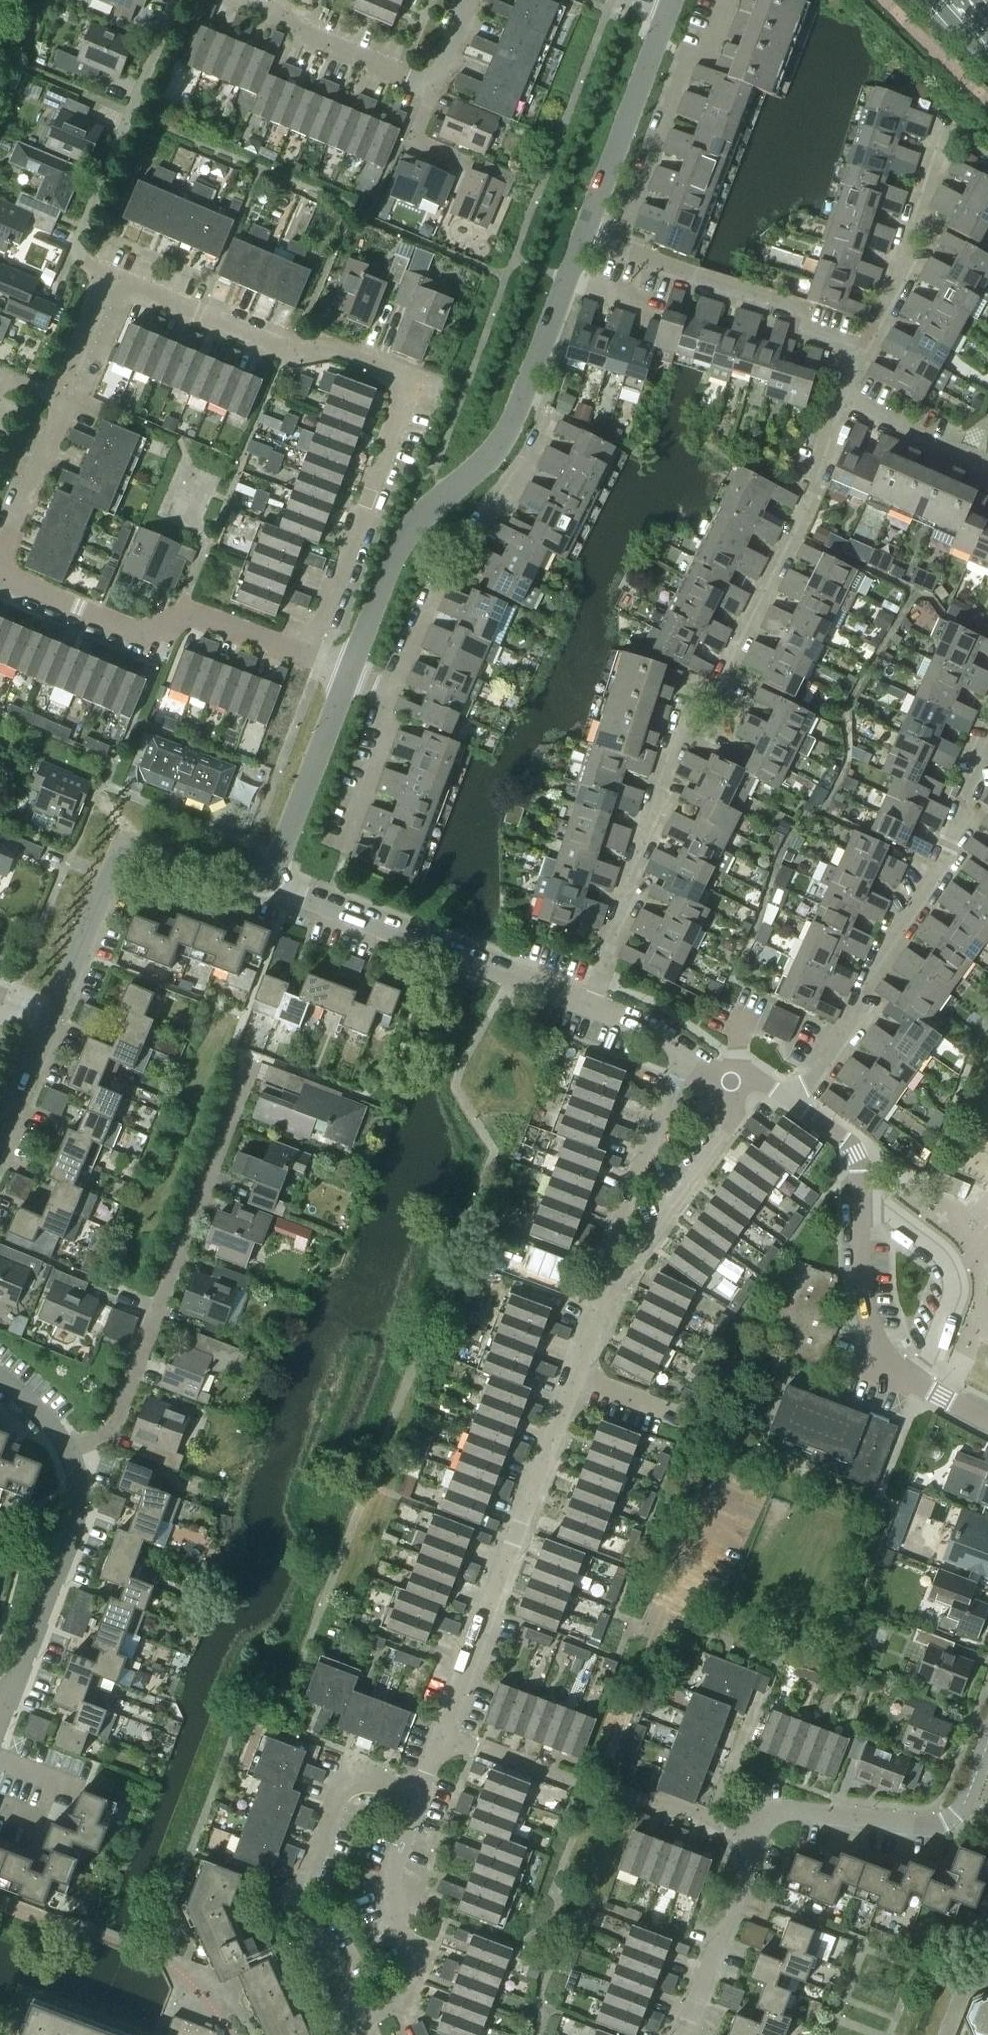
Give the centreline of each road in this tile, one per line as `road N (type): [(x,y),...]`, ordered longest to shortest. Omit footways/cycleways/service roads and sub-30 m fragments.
road 1 (residential): [(593,1005),(681,737),(712,696),(814,499),(847,408)]
road 2 (residential): [(305,658),(409,393),(113,283)]
road 3 (residential): [(351,674),(417,520),(486,468),(524,399),(582,237)]
road 4 (residential): [(256,1048),(111,1432),(65,1449)]
road 5 (residential): [(987,1420),(877,1366),(860,1293),(858,1147),(800,1103)]
road 6 (residential): [(800,1103),(939,867),(987,760)]
road 7 (unclassified): [(444,1730),(573,1380)]
road 8 (residential): [(593,1005),(263,885)]
road 9 (residential): [(353,2023),(303,1919),(304,1878),(346,1773),(417,1799)]
road 10 (residential): [(53,1012),(126,840),(263,885)]
road 11 (residential): [(305,658),(194,620),(157,643),(0,581)]
road 12 (residential): [(113,283),(71,254),(176,0)]
road 13 (residential): [(987,1733),(955,1810),(939,1823),(778,1812),(753,1841)]
road 14 (residential): [(616,250),(683,52),(710,43),(724,0)]
road 15 (residential): [(709,1822),(444,1730)]
road 16 (residential): [(7,1709),(74,1523),(75,1486),(65,1449)]
road 17 (residential): [(417,1799),(385,1893),(415,1971),(402,2003),(353,2023)]
road 18 (residential): [(870,339),(616,250)]
road 19 (residential): [(689,1049),(607,1256),(602,1302)]
road 20 (residential): [(582,237),(671,6)]
road 21 (residential): [(602,1302),(726,1131),(738,1097)]
road 22 (unclassified): [(870,339),(951,119)]
road 23 (residential): [(263,885),(351,674)]
road 24 (residential): [(431,88),(243,0)]
road 25 (residential): [(753,1841),(682,2034)]
road 26 (residential): [(0,552),(61,402)]
road 27 (unclassified): [(987,479),(847,408)]
road 28 (residential): [(0,1144),(53,1012)]
road 29 (residential): [(709,1822),(756,1692)]
road 30 (residential): [(61,402),(113,283)]

